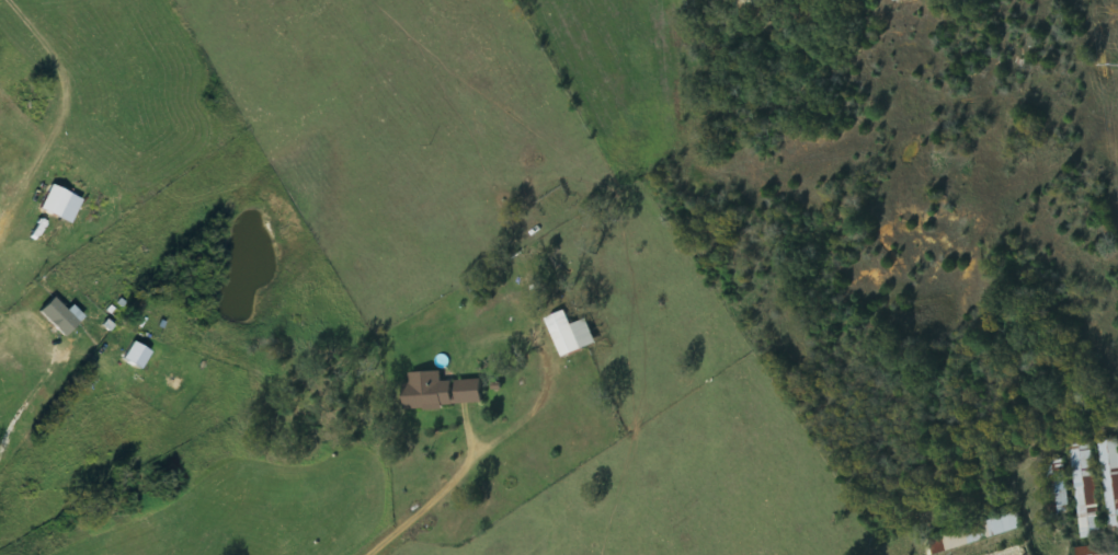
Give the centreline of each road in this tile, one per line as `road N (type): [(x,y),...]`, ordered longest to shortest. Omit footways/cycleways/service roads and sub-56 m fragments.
road 1 (residential): [(368,554),(459,477)]

